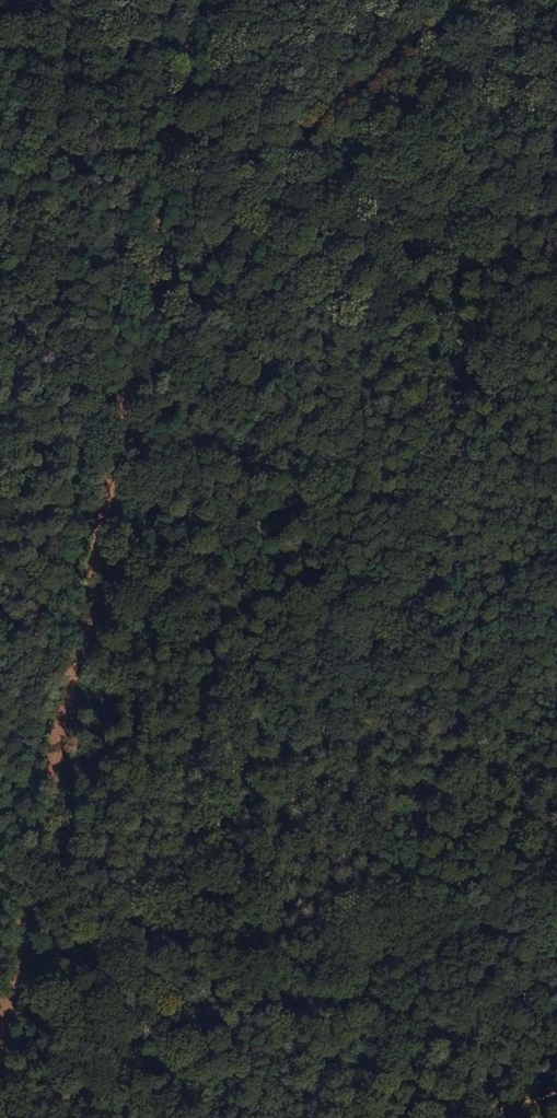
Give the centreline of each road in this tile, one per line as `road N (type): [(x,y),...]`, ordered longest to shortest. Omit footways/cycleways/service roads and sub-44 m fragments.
road 1 (track): [(201,0),(0,928)]
road 2 (track): [(556,280),(493,283),(399,239),(267,286),(147,275)]
road 3 (track): [(376,1117),(556,1071)]

